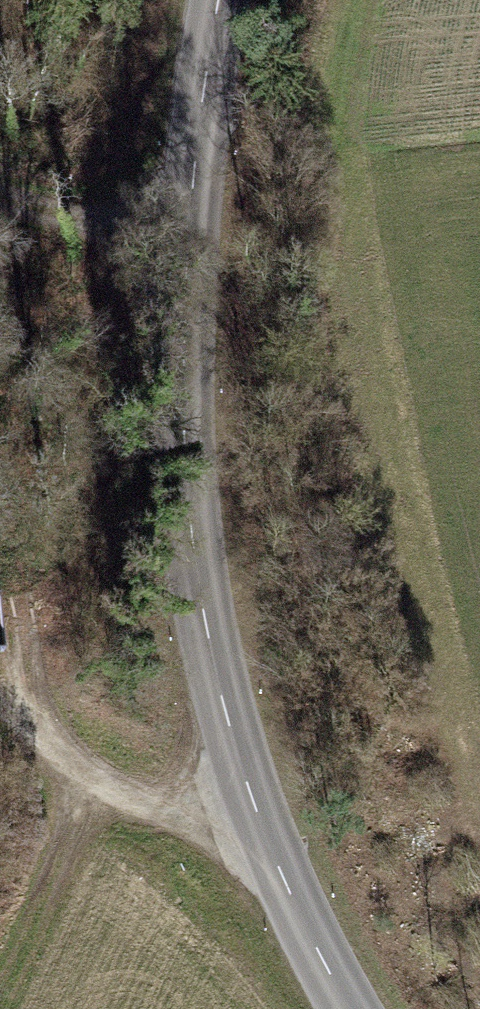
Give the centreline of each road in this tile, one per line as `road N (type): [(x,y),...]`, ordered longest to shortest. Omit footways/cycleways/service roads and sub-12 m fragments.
road 1 (tertiary): [(228,0),(190,228),(187,447),(233,701),(285,882),(358,1008)]
road 2 (track): [(277,852),(205,837),(139,808),(68,767),(27,712),(0,694)]
road 3 (track): [(0,197),(190,228)]

